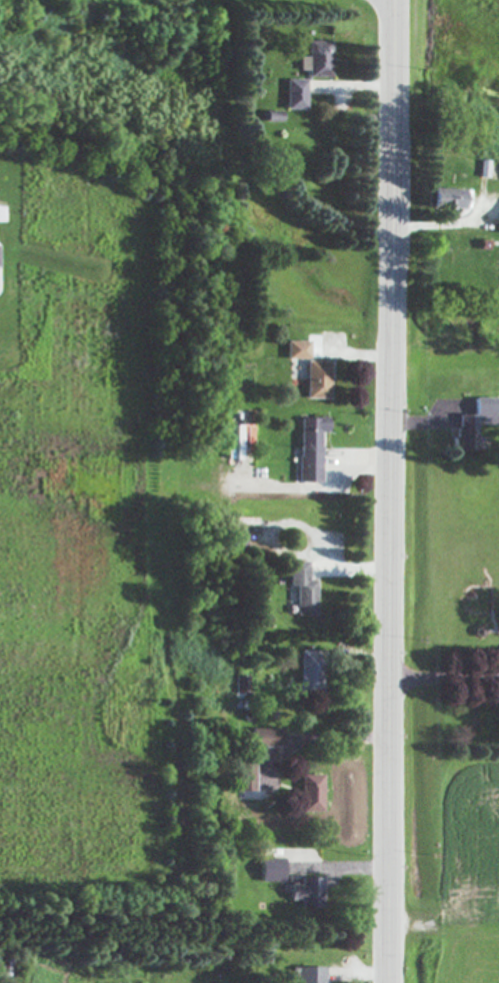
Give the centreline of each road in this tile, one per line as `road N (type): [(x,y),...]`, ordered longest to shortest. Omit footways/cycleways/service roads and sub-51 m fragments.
road 1 (secondary): [(389,982),(394,0)]

